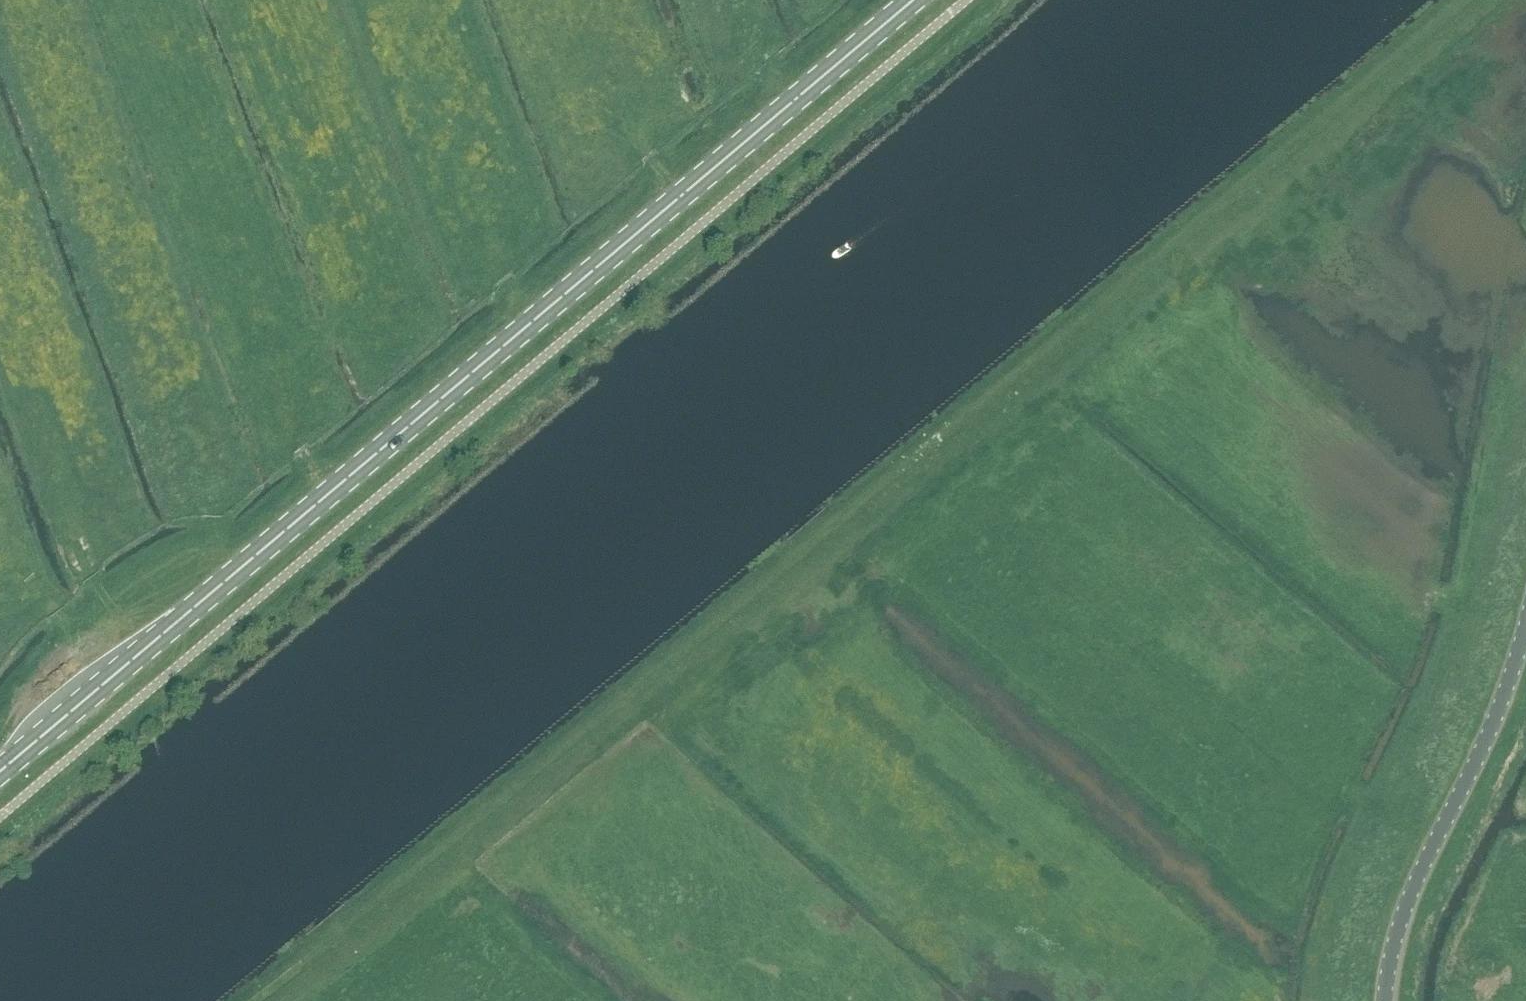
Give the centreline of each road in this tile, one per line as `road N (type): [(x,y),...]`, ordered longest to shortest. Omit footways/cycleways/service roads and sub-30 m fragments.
road 1 (primary): [(0,773),(915,0)]
road 2 (unclassified): [(1384,1000),(1410,896),(1491,730),(1525,628)]

